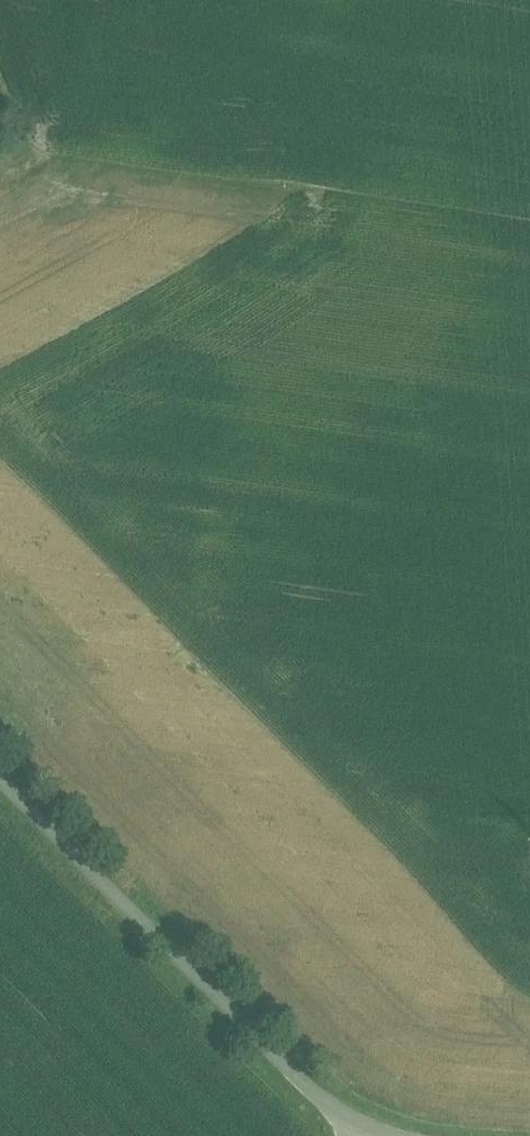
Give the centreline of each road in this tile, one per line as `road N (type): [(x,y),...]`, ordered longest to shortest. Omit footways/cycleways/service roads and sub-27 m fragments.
road 1 (unclassified): [(360,1135),(0,775)]

